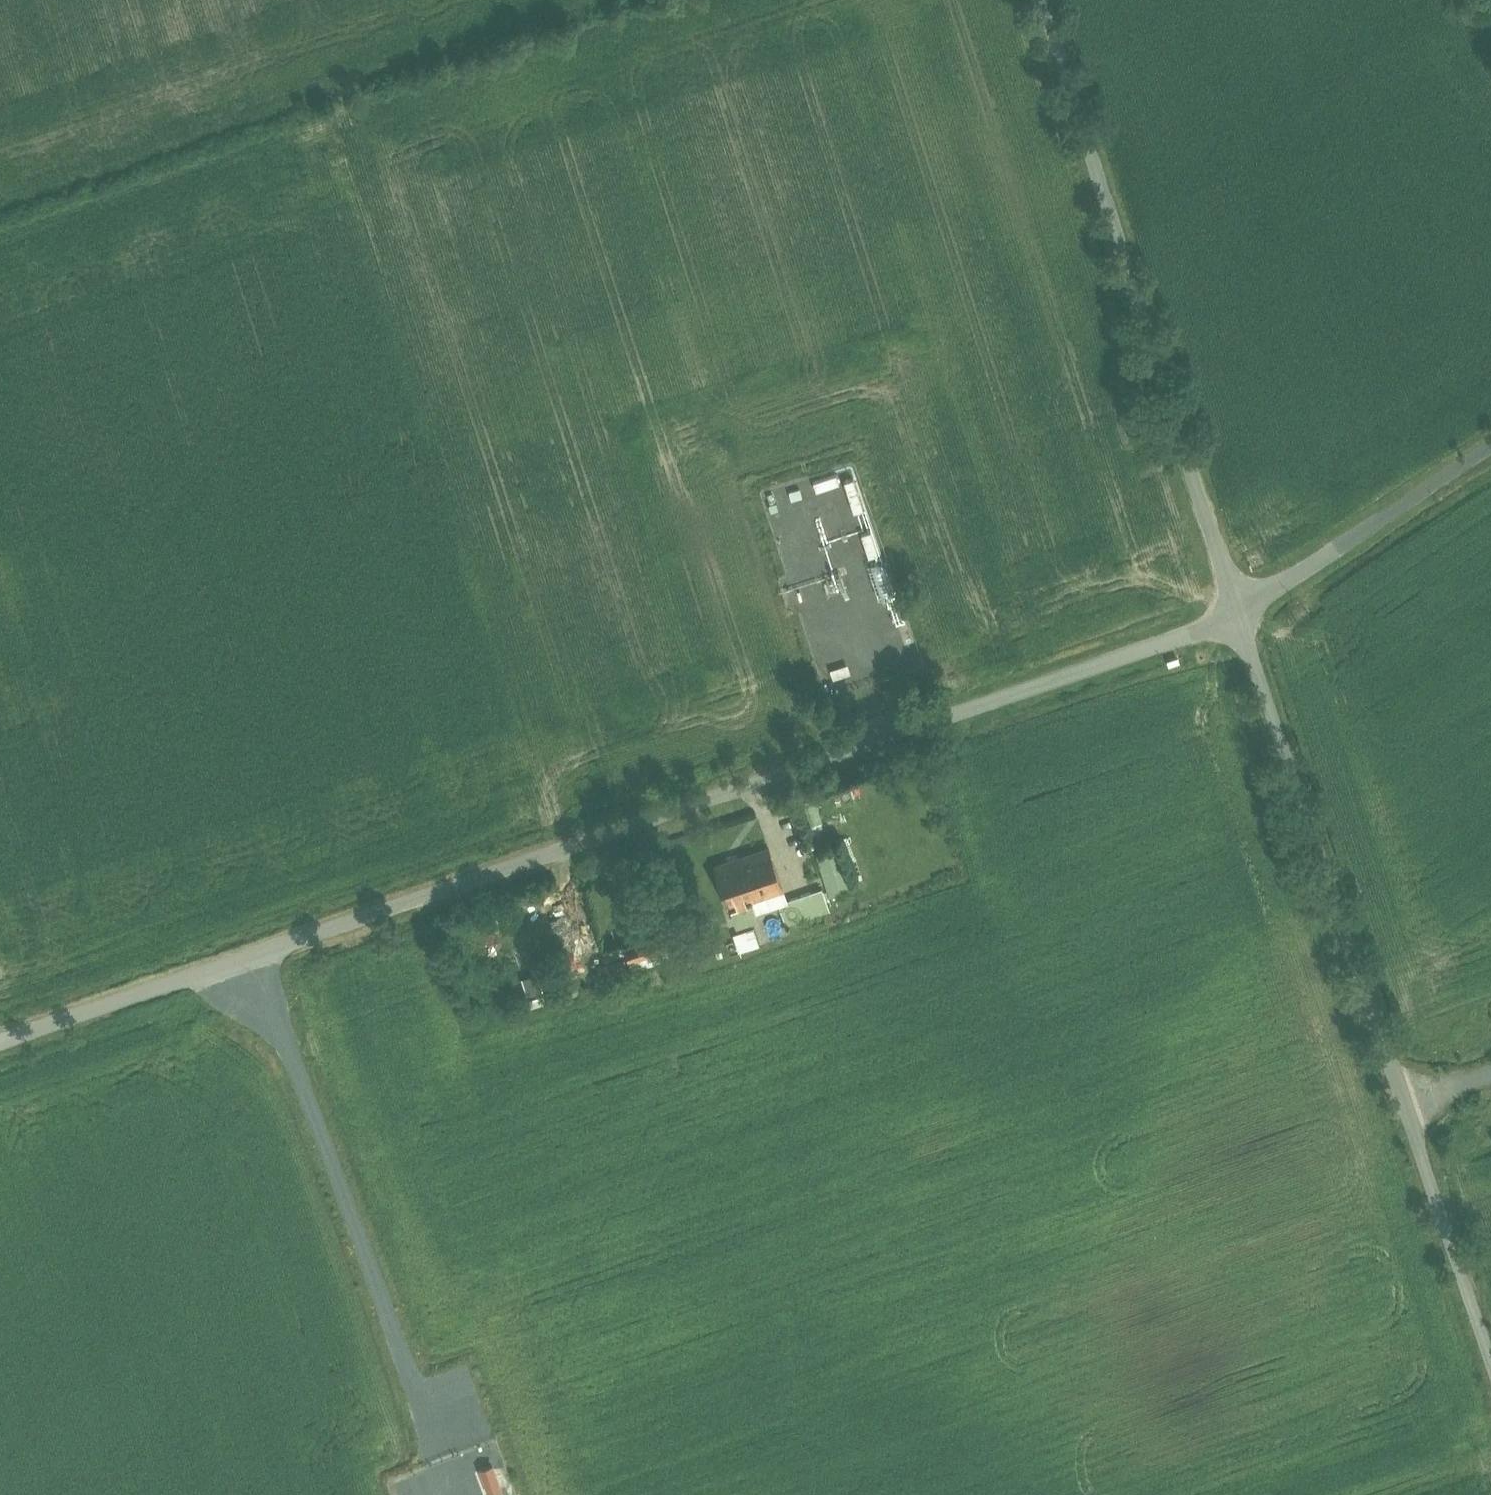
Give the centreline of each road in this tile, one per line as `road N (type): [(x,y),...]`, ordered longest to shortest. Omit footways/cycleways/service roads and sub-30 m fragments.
road 1 (unclassified): [(1237,624),(0,1044)]
road 2 (unclassified): [(1490,1344),(1237,624)]
road 3 (unclassified): [(1237,624),(1039,0)]
road 4 (unclassified): [(1490,445),(1237,624)]

